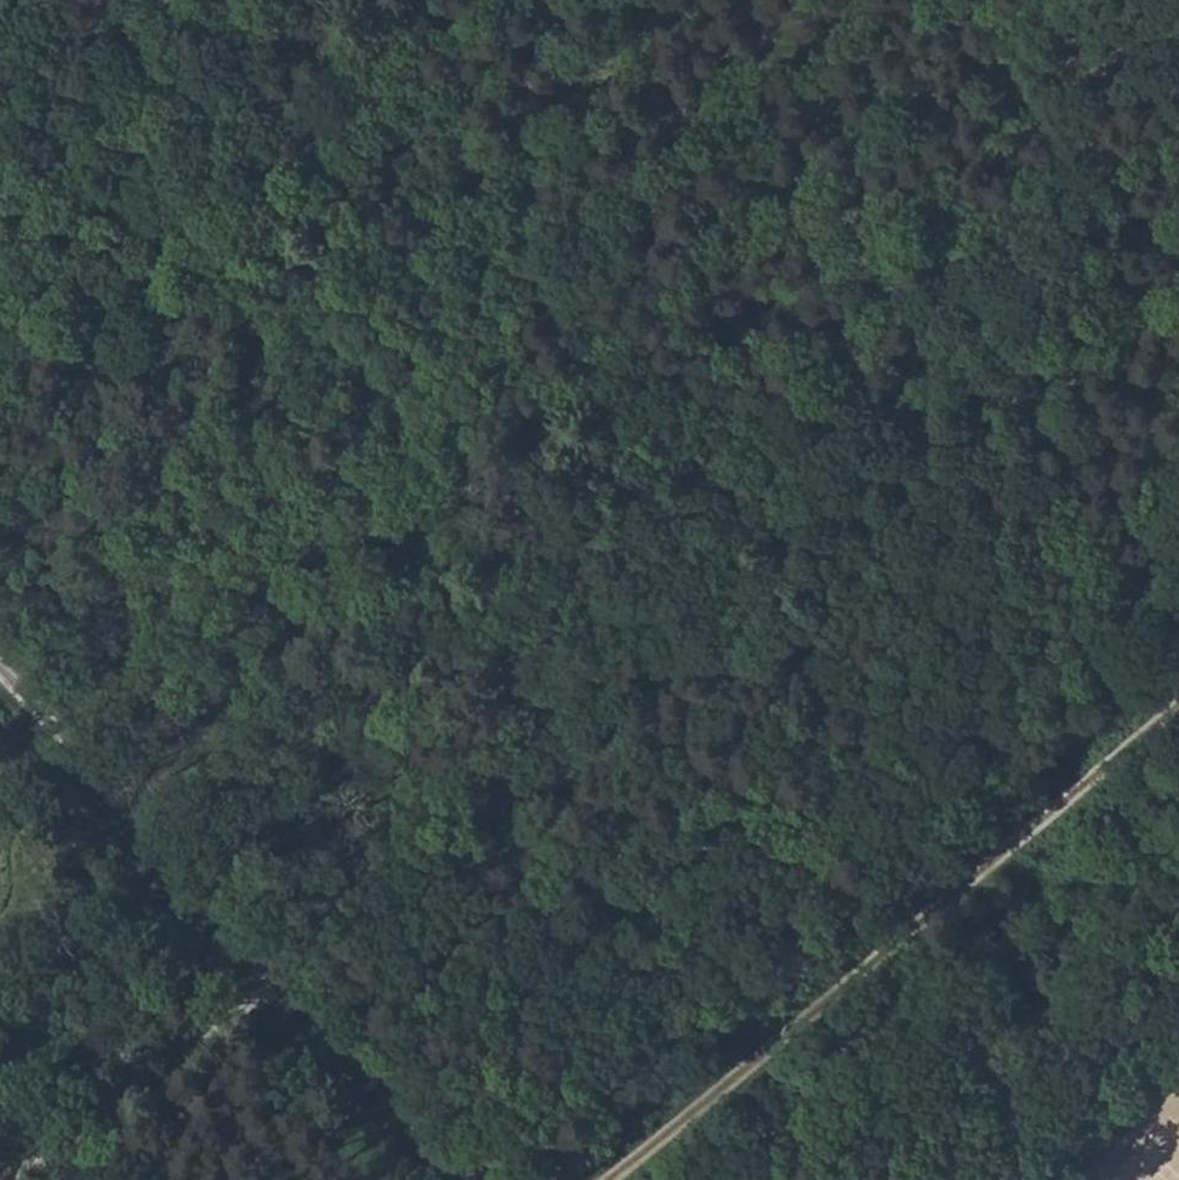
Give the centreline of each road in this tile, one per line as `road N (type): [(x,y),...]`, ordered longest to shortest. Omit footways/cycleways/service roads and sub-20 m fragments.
road 1 (track): [(1178,683),(591,1179)]
road 2 (unclassified): [(457,1179),(144,818),(0,667)]
road 3 (track): [(0,967),(142,1104),(284,980)]

